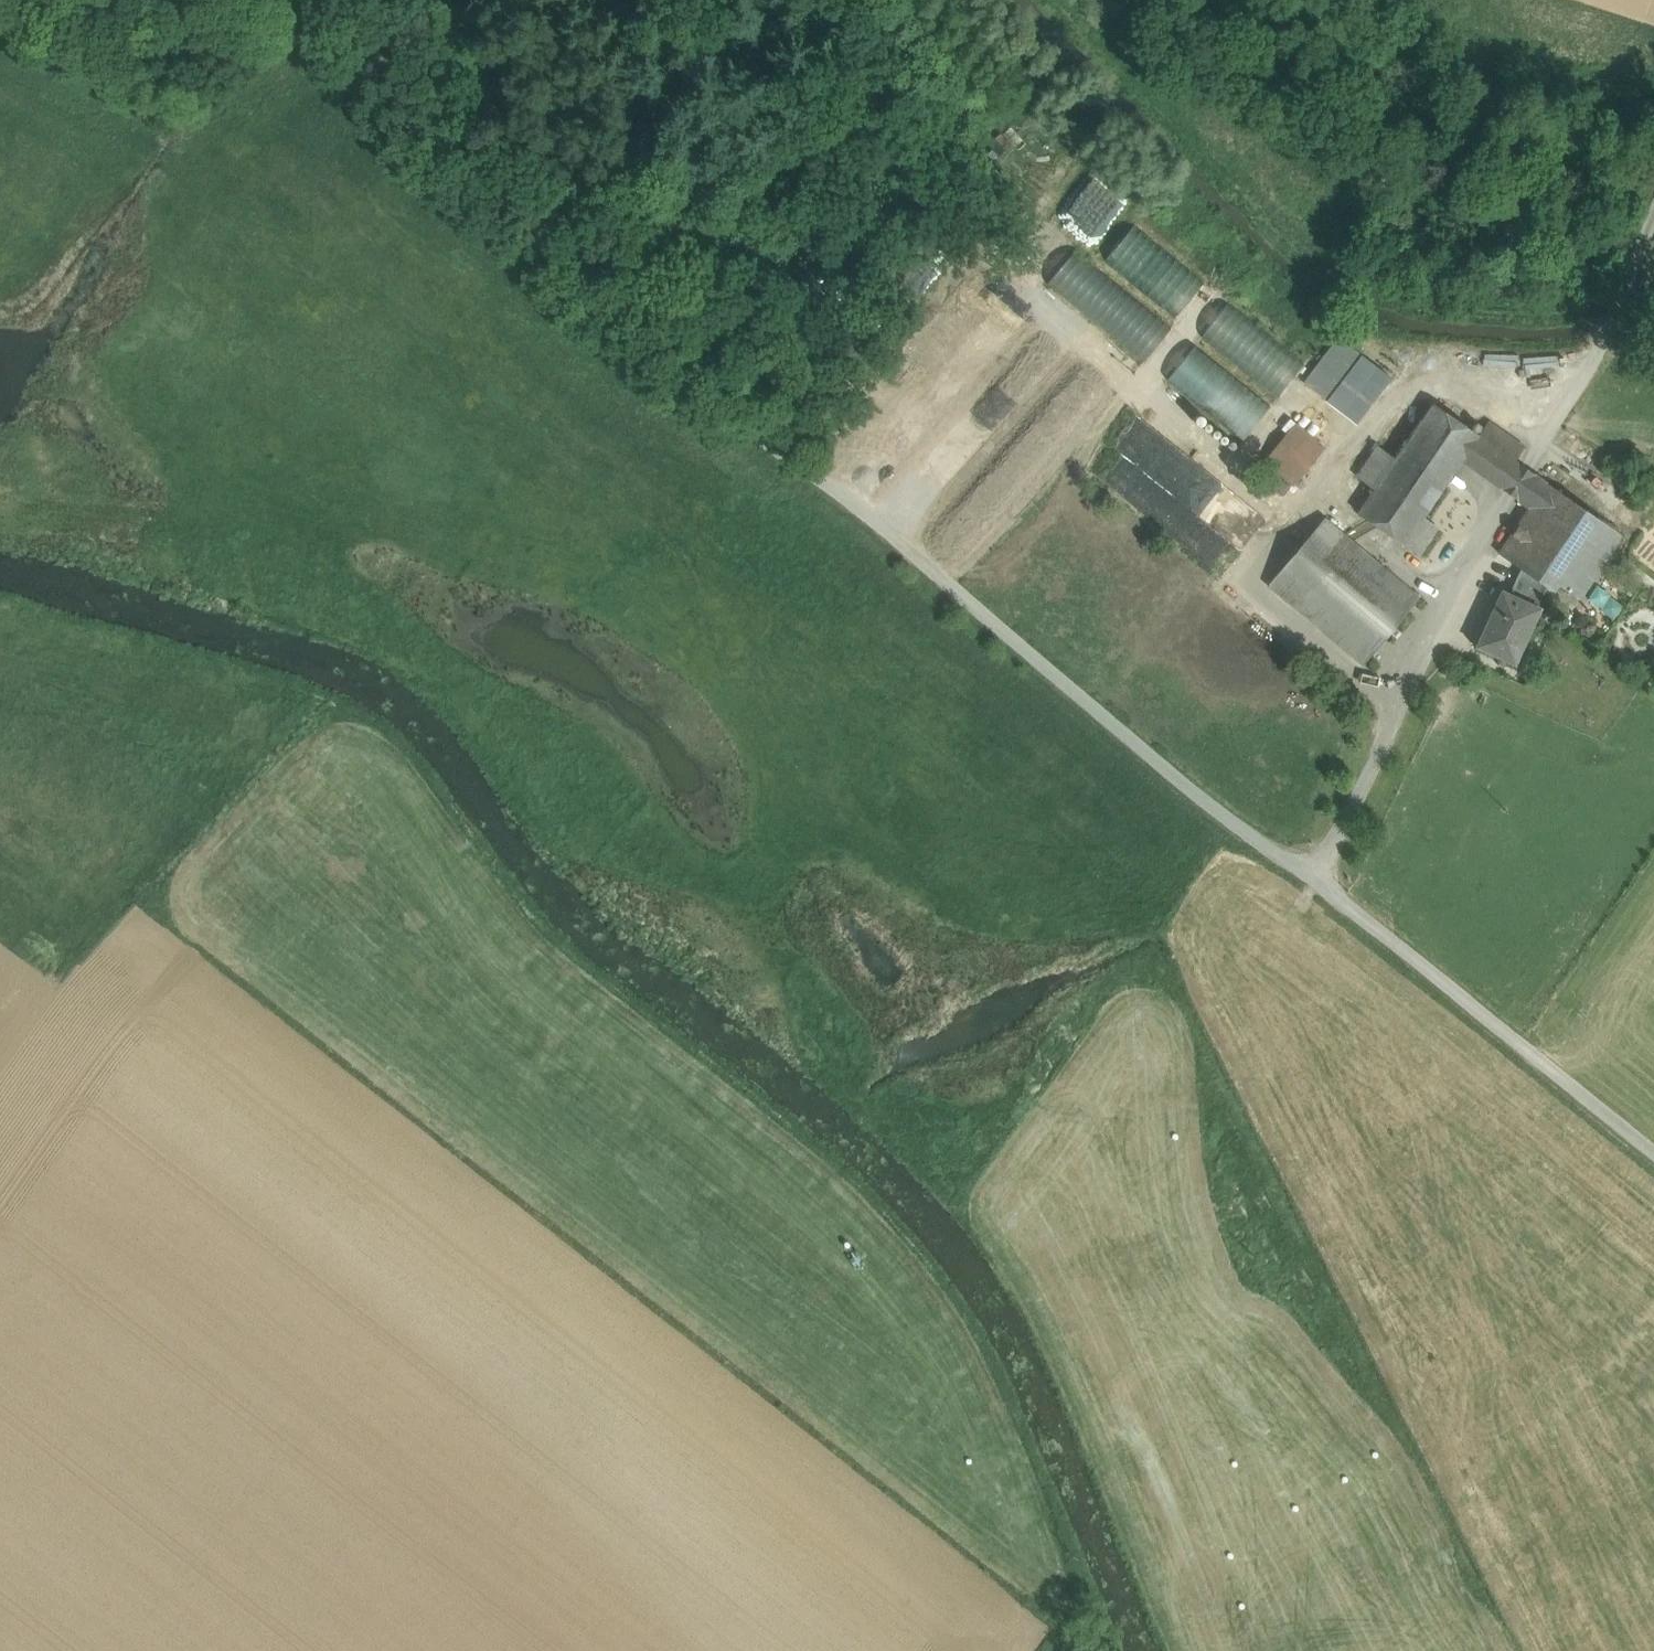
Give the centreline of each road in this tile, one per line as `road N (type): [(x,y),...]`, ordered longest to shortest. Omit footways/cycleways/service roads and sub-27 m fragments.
road 1 (unclassified): [(278,0),(311,25),(435,184),(720,415),(856,503),(1245,829),(1321,878),(1653,1155)]
road 2 (track): [(1613,312),(1432,304),(1302,249),(1146,92),(1129,0)]
road 3 (track): [(1528,468),(1653,228)]

